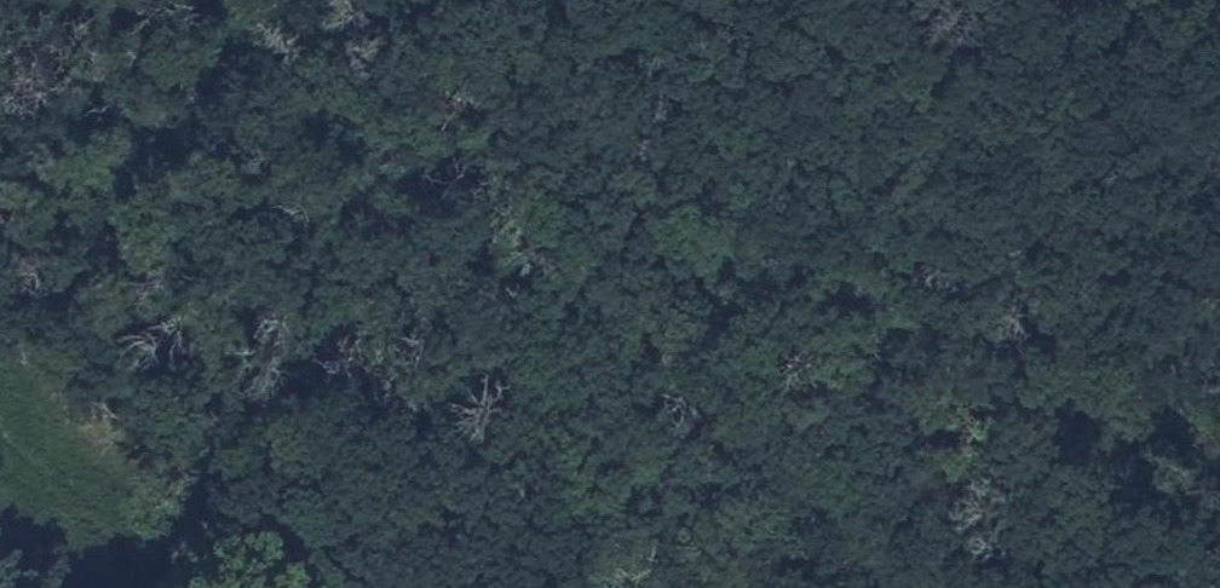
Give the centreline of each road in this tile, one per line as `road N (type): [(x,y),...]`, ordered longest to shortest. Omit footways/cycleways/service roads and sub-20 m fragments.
road 1 (track): [(320,587),(0,282)]

